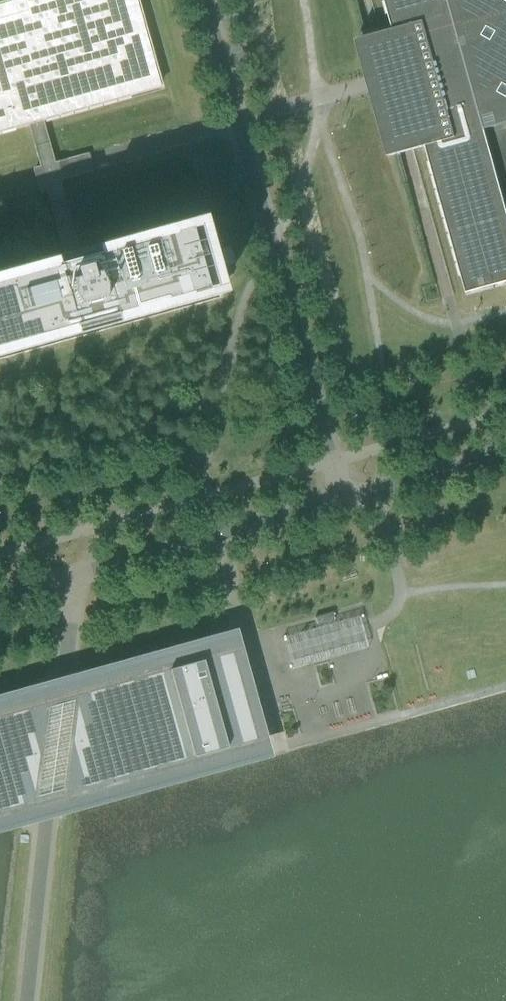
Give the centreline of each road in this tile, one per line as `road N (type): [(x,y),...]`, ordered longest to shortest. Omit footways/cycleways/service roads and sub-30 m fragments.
road 1 (unclassified): [(202,0),(343,501)]
road 2 (unclassified): [(77,574),(27,1000)]
road 3 (unclassified): [(77,574),(343,501)]
road 4 (unclassified): [(343,501),(505,454)]

